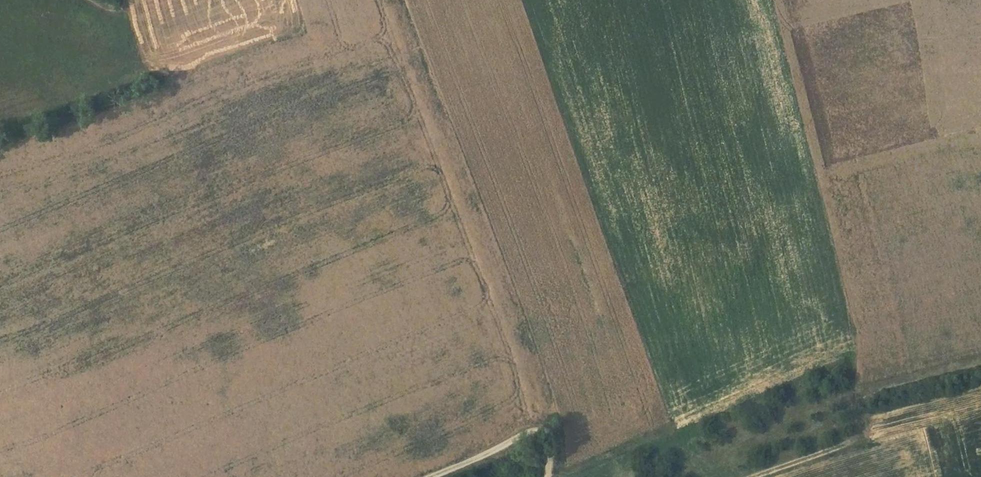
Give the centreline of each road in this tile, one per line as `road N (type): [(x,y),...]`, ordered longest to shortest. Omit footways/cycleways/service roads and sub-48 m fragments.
road 1 (track): [(431,476),(527,434),(542,438),(549,453),(549,476)]
road 2 (track): [(754,476),(867,433)]

